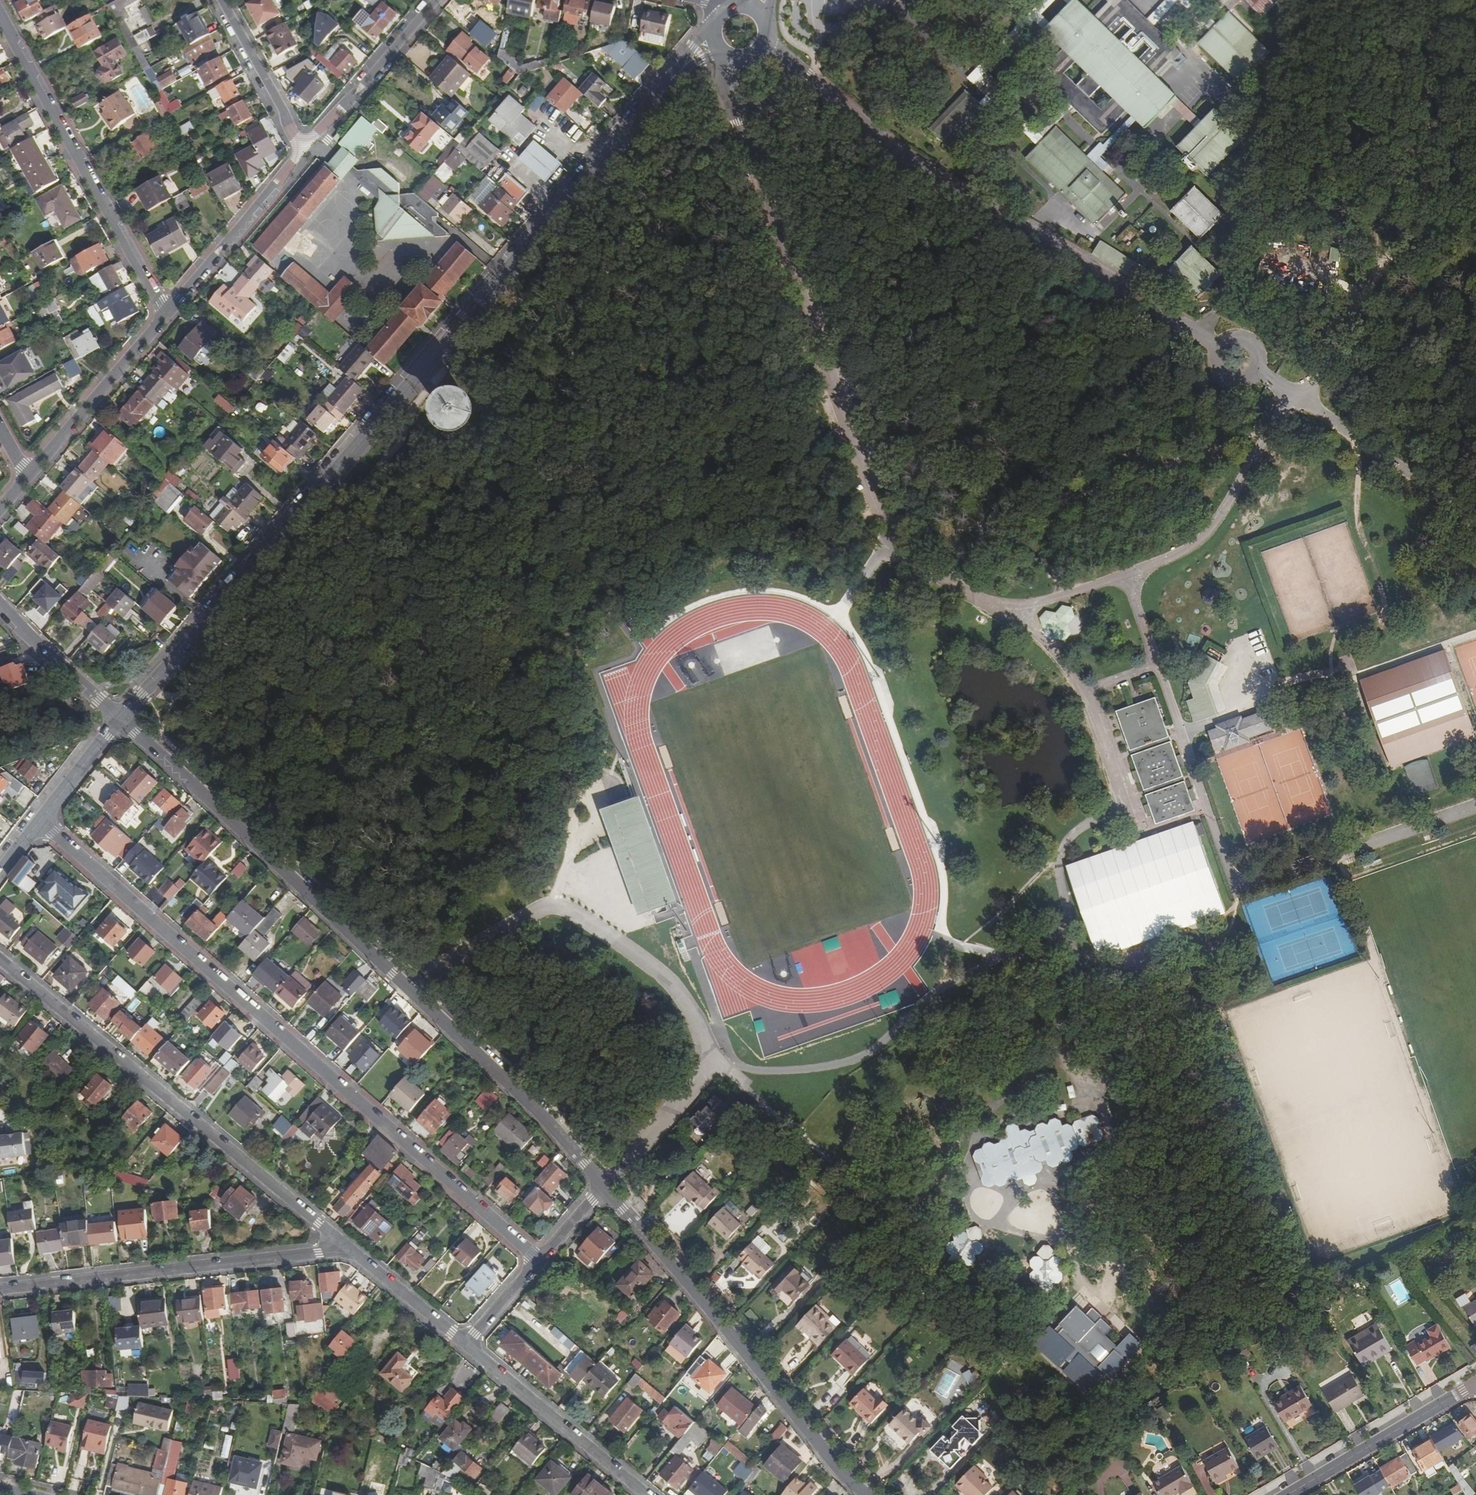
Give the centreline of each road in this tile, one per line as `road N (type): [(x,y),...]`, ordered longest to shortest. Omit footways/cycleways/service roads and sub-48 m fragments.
road 1 (secondary): [(667,84),(120,717)]
road 2 (residential): [(608,1188),(540,1113),(120,717)]
road 3 (residential): [(39,820),(539,1260)]
road 4 (residential): [(0,960),(350,1249)]
road 5 (residential): [(871,1494),(608,1188)]
road 6 (residential): [(350,1249),(0,1289)]
road 7 (residential): [(166,313),(0,16)]
road 8 (residential): [(464,1344),(646,1494)]
road 9 (residential): [(25,479),(166,313)]
road 10 (residential): [(166,313),(304,148)]
road 11 (residential): [(1293,1494),(1475,1386)]
road 12 (residential): [(304,148),(434,0)]
road 13 (residential): [(304,148),(221,0)]
road 14 (residential): [(120,717),(0,600)]
road 15 (residential): [(350,1249),(464,1344)]
road 16 (secondary): [(39,820),(120,717)]

